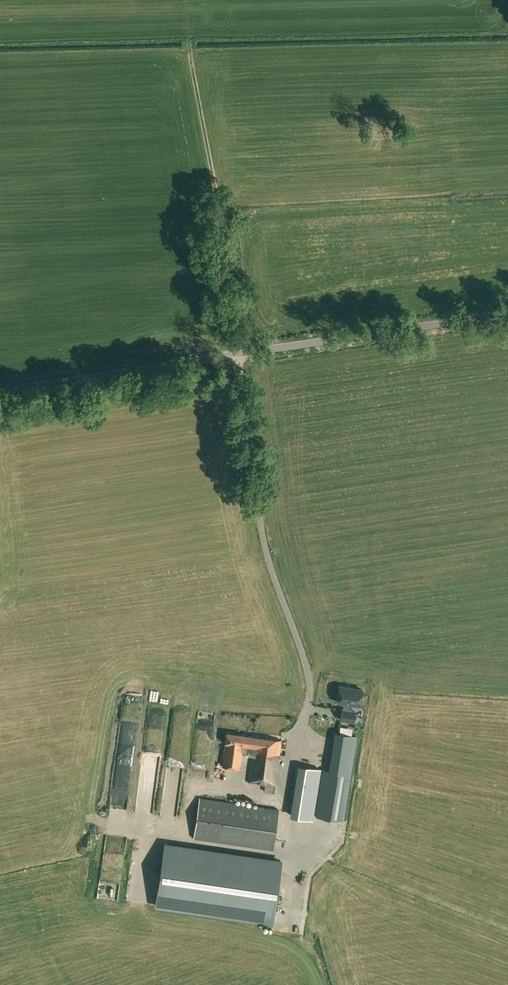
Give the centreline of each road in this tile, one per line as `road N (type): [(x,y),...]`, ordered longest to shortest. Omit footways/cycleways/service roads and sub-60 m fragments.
road 1 (unclassified): [(0,391),(507,312)]
road 2 (track): [(191,38),(235,354)]

